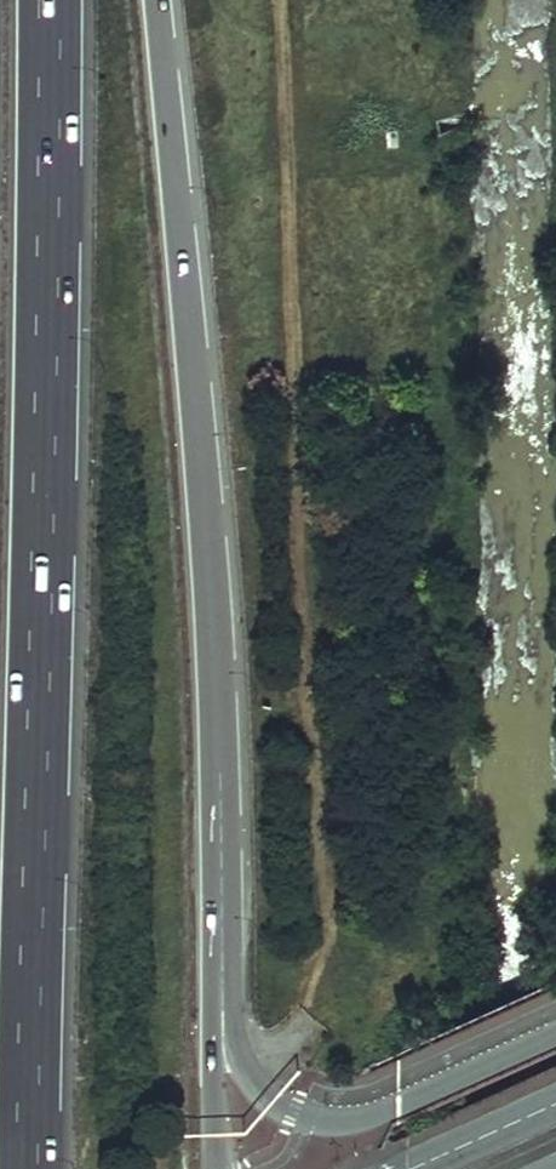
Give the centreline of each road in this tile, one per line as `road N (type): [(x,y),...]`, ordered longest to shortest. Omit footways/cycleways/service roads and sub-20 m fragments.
road 1 (motorway): [(38,1168),(46,0)]
road 2 (motorway): [(219,882),(206,524),(155,0)]
road 3 (motorway): [(555,1033),(363,1119),(322,1122),(294,1112),(246,1074),(233,1044),(219,882)]
road 4 (motorway): [(221,1168),(213,1051),(219,882)]
road 5 (secondary): [(555,1103),(413,1168)]

